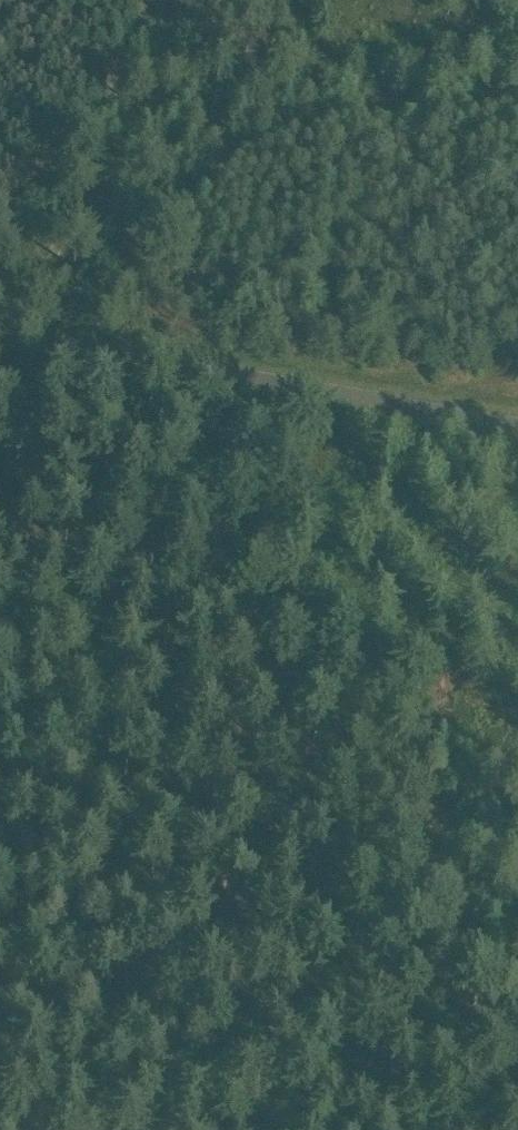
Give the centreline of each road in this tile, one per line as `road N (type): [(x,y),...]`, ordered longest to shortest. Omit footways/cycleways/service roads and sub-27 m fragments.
road 1 (track): [(517,423),(0,335)]

